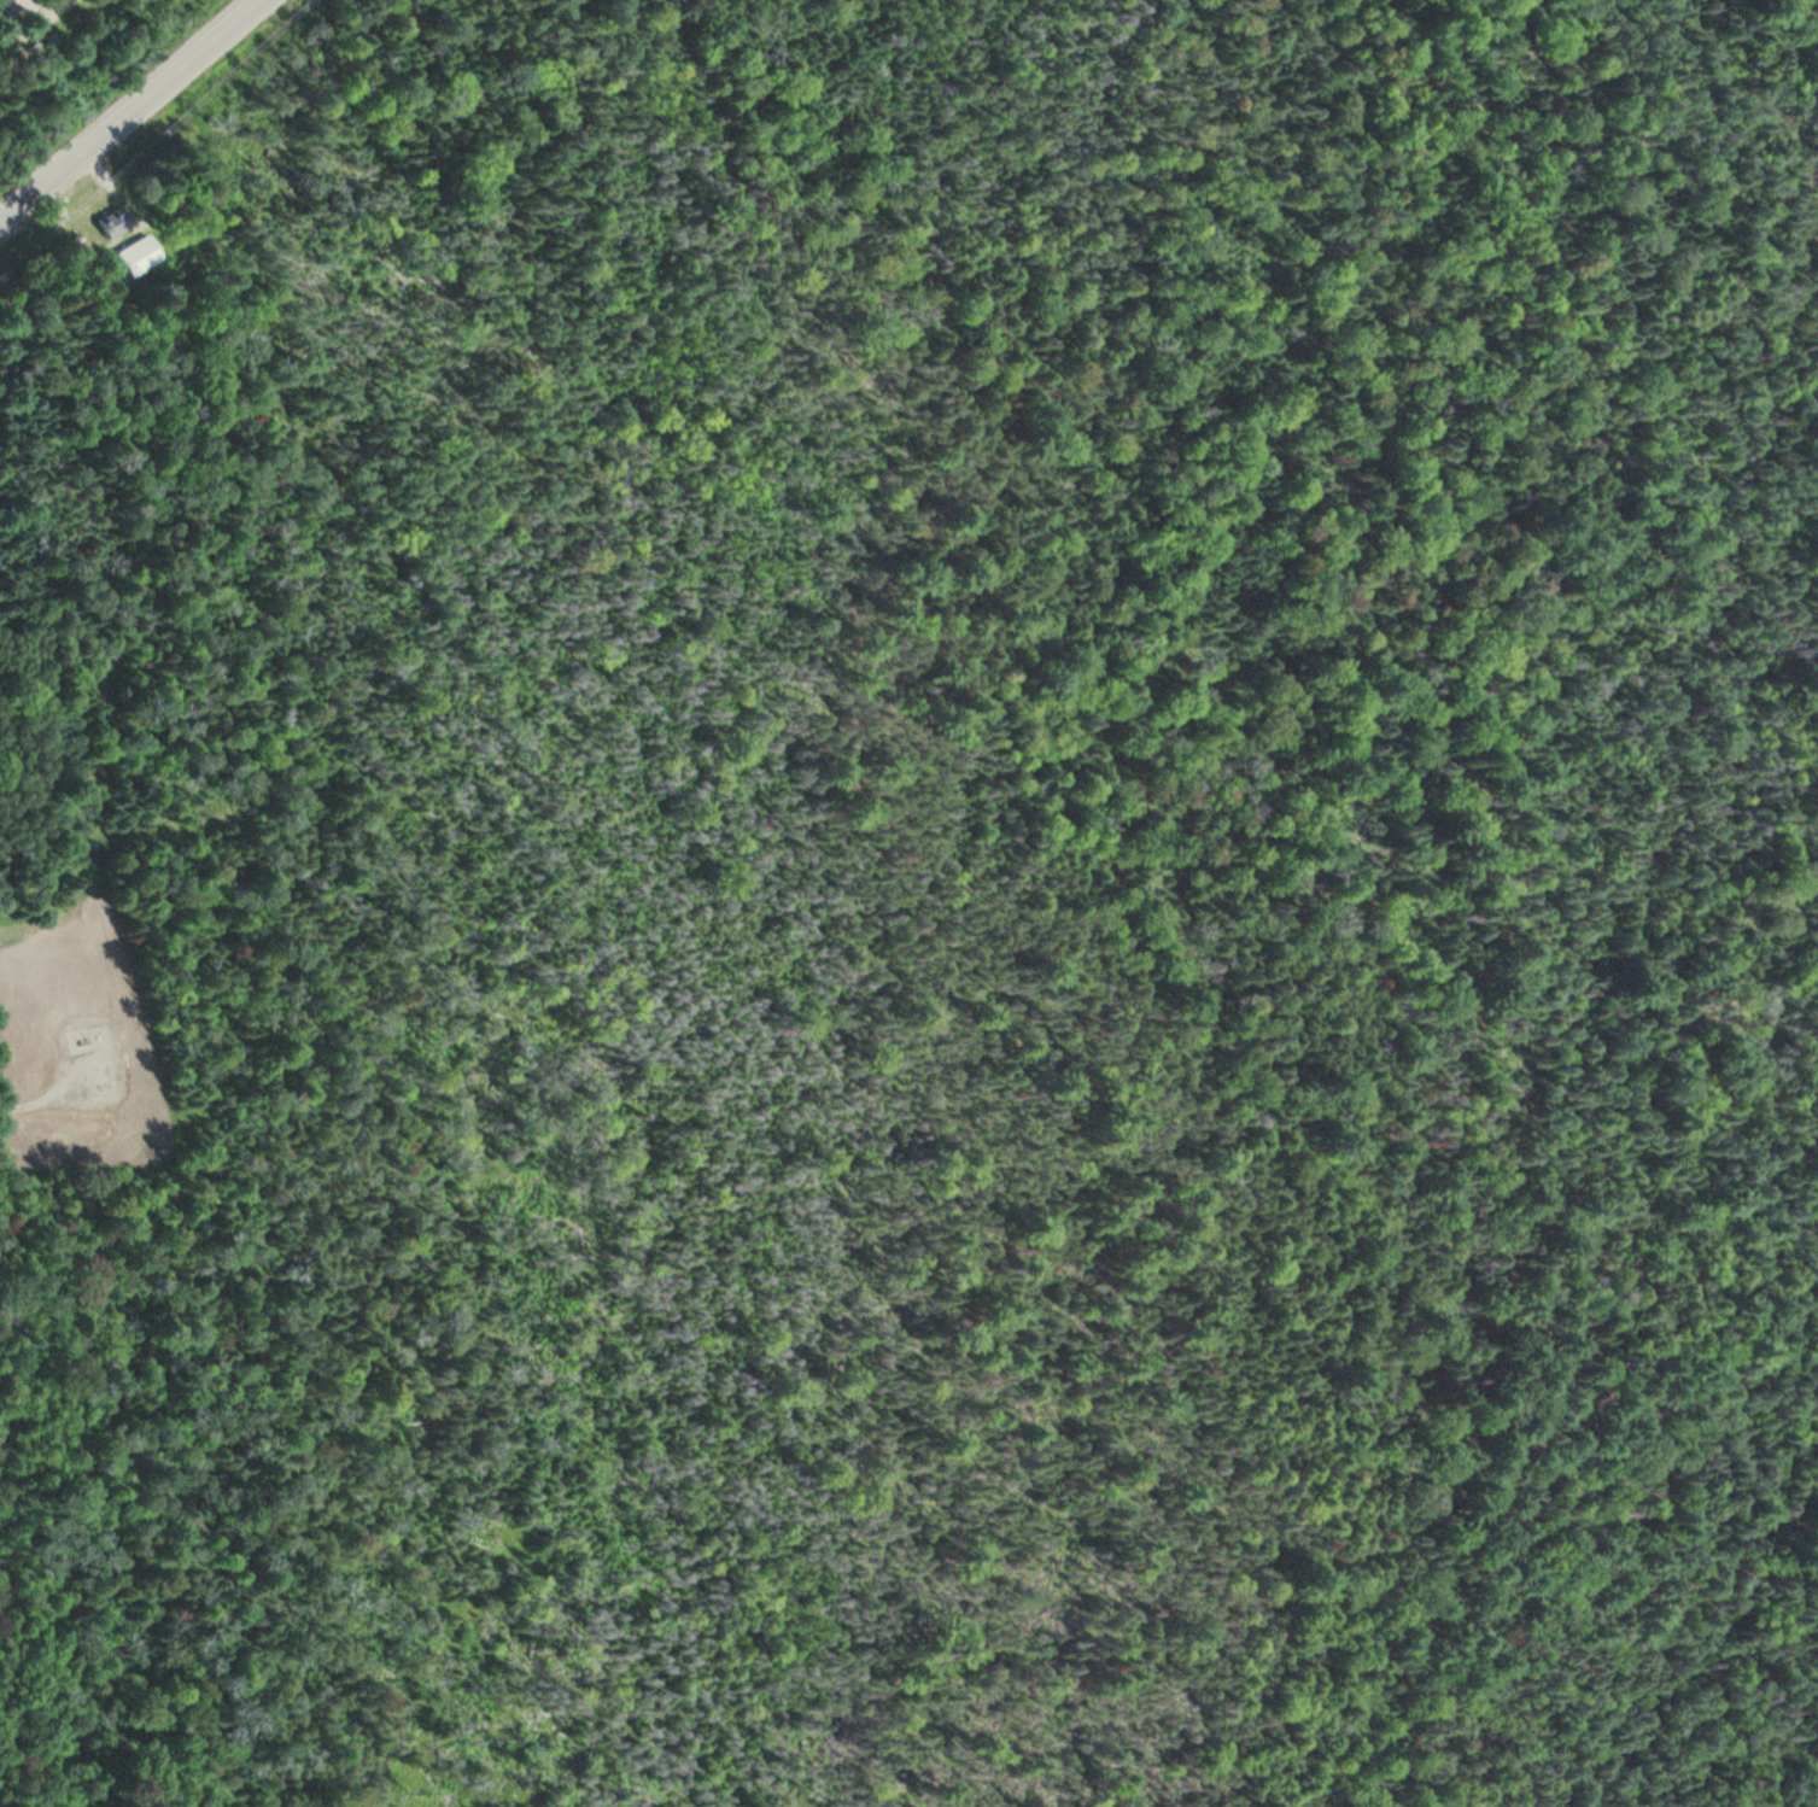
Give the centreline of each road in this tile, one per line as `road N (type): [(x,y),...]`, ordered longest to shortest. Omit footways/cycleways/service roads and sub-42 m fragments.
road 1 (residential): [(0,227),(260,0)]

